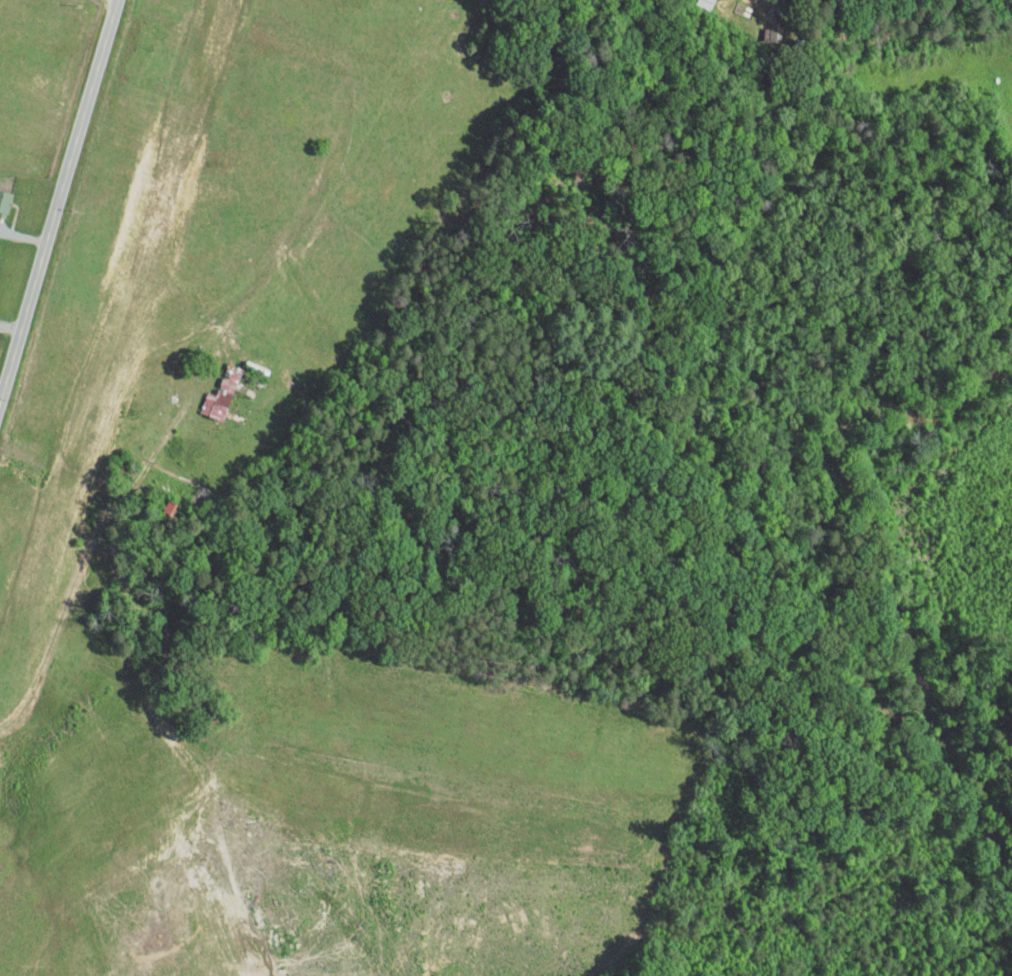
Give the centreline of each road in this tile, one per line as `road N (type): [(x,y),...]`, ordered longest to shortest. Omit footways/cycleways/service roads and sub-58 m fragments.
road 1 (residential): [(204,378),(247,352),(339,228),(374,117),(354,49),(239,0)]
road 2 (residential): [(0,402),(117,0)]
road 3 (residential): [(0,444),(102,455),(156,430),(175,404)]

